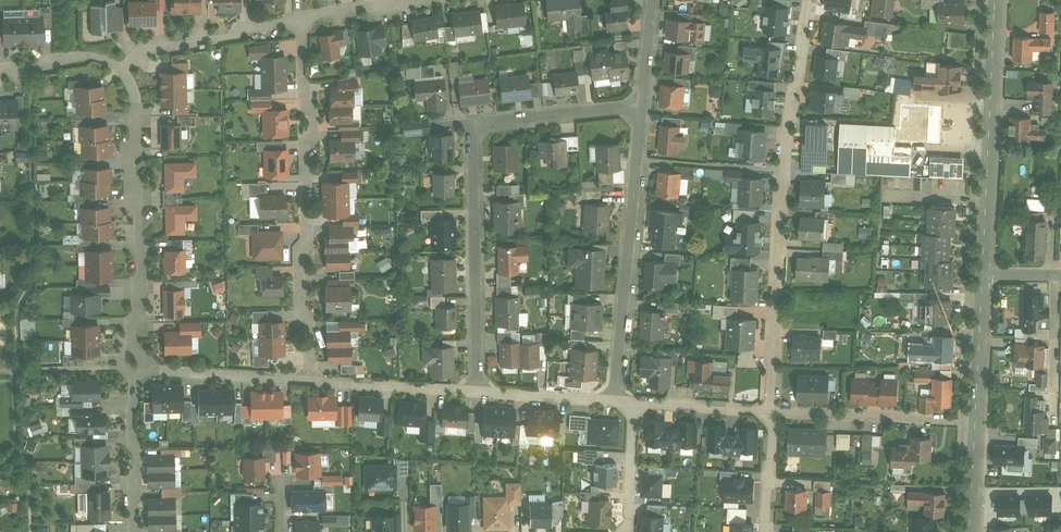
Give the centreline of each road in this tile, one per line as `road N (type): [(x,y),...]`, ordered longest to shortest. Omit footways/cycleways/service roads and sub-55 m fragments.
road 1 (residential): [(643,107),(474,125),(479,392)]
road 2 (residential): [(810,0),(785,140),(773,413)]
road 3 (residential): [(304,21),(315,133),(311,237),(303,256),(311,380)]
road 4 (residential): [(123,70),(136,98),(132,161),(142,251),(131,368)]
road 5 (residential): [(643,107),(616,402)]
road 6 (secondary): [(983,277),(994,0)]
road 7 (residential): [(773,413),(975,423)]
road 8 (residential): [(123,70),(147,49),(304,21)]
road 9 (residential): [(131,368),(311,380)]
road 10 (residential): [(311,380),(479,392)]
road 11 (residential): [(131,368),(135,531)]
road 12 (secondary): [(975,423),(983,277)]
road 13 (residential): [(634,404),(773,413)]
road 14 (residential): [(479,392),(616,402)]
road 15 (residential): [(0,71),(30,74),(84,56),(123,70)]
road 16 (residential): [(628,531),(634,404)]
road 17 (residential): [(304,21),(427,0)]

